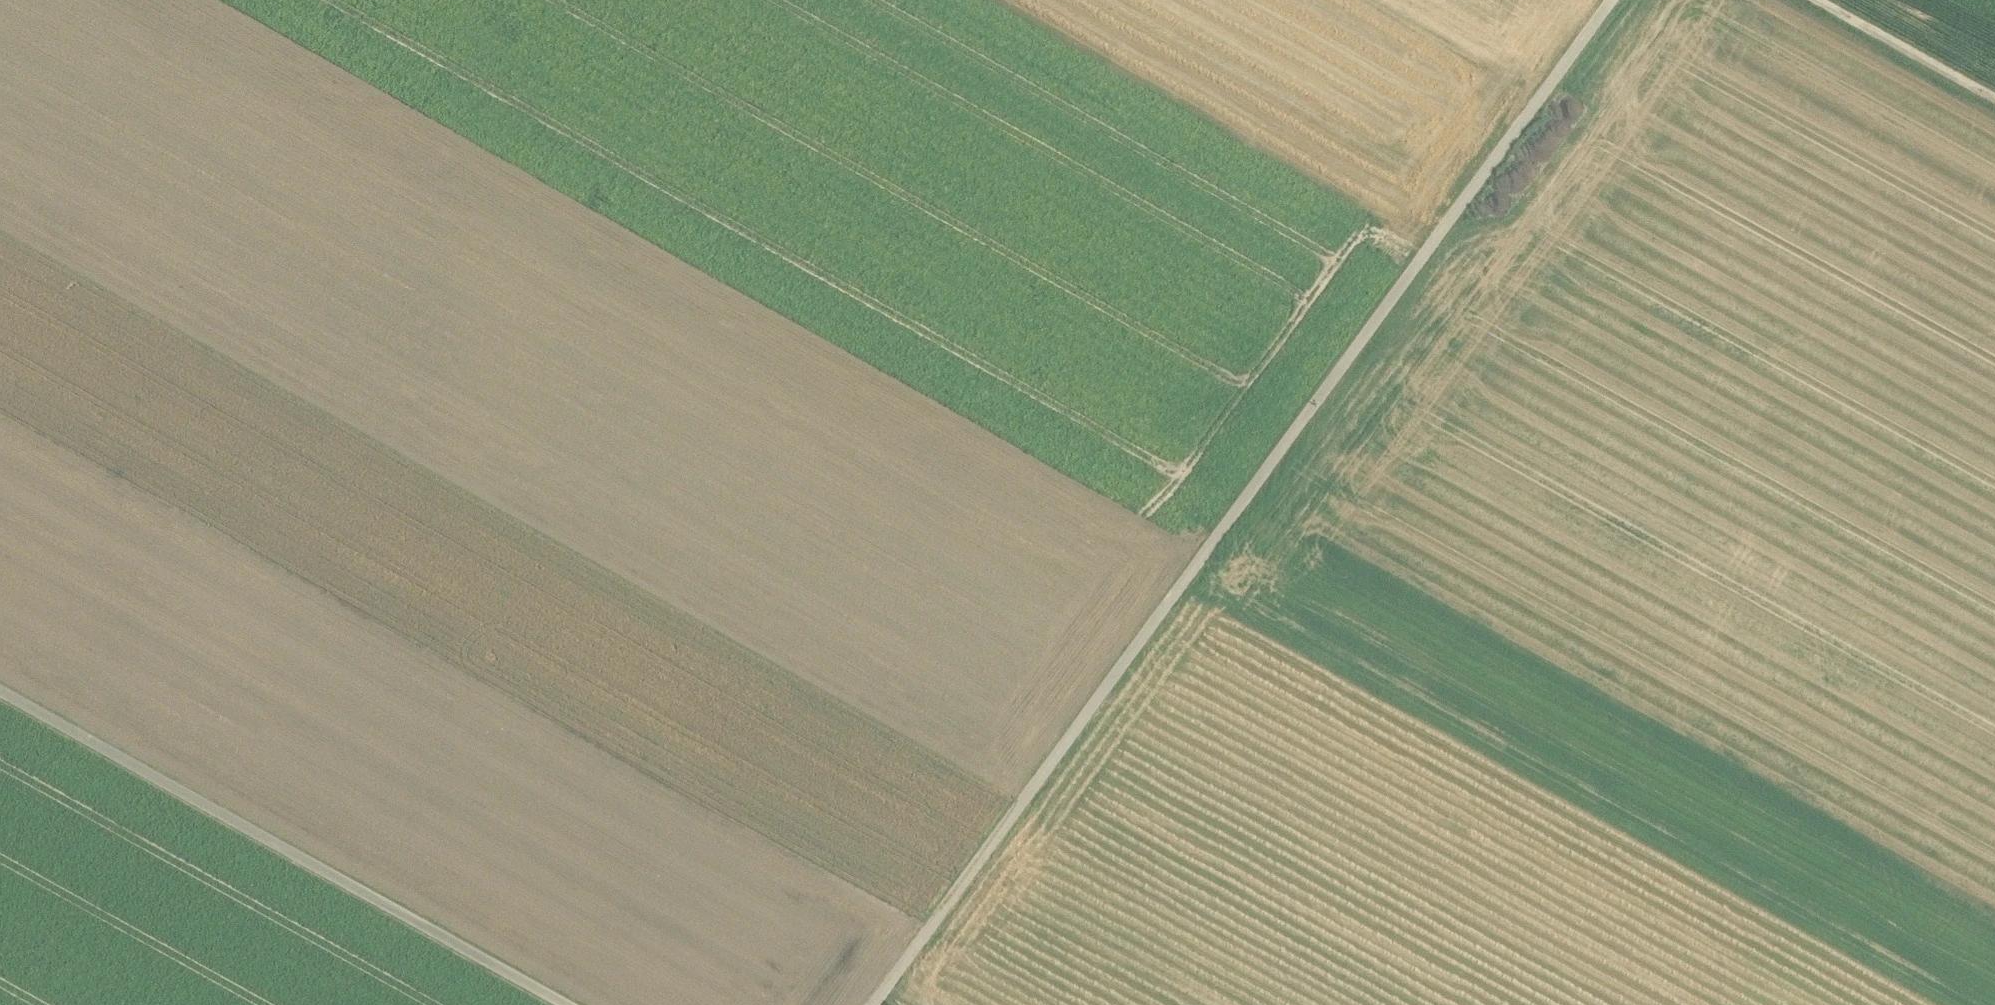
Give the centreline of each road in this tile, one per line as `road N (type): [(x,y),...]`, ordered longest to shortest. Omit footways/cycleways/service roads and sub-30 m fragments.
road 1 (track): [(876,1004),(1610,0)]
road 2 (track): [(557,1004),(0,700)]
road 3 (track): [(1807,0),(1994,107)]

